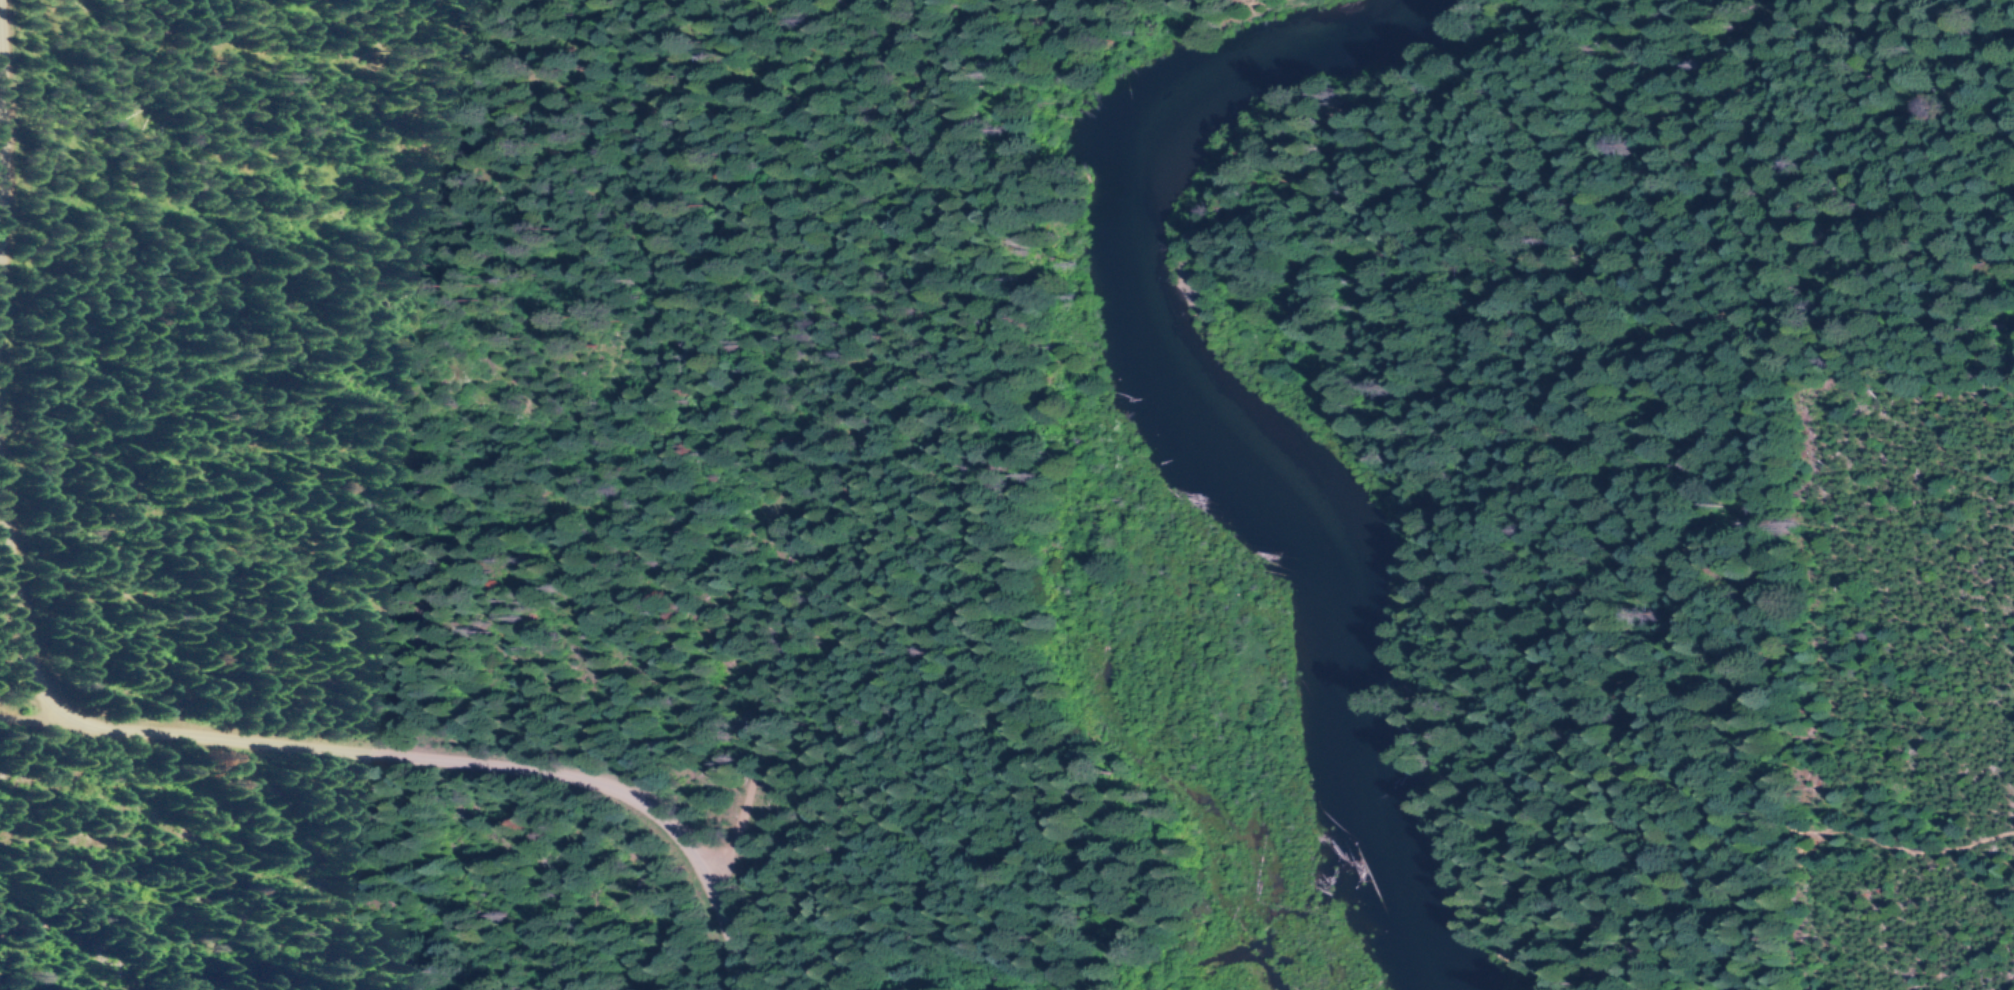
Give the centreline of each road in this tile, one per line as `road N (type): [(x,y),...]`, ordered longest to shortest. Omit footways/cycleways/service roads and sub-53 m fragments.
road 1 (track): [(752,989),(688,844),(617,789),(475,759),(90,727),(63,711),(42,693),(22,644),(0,541)]
road 2 (track): [(2013,834),(1922,852),(1833,831),(1814,835)]

